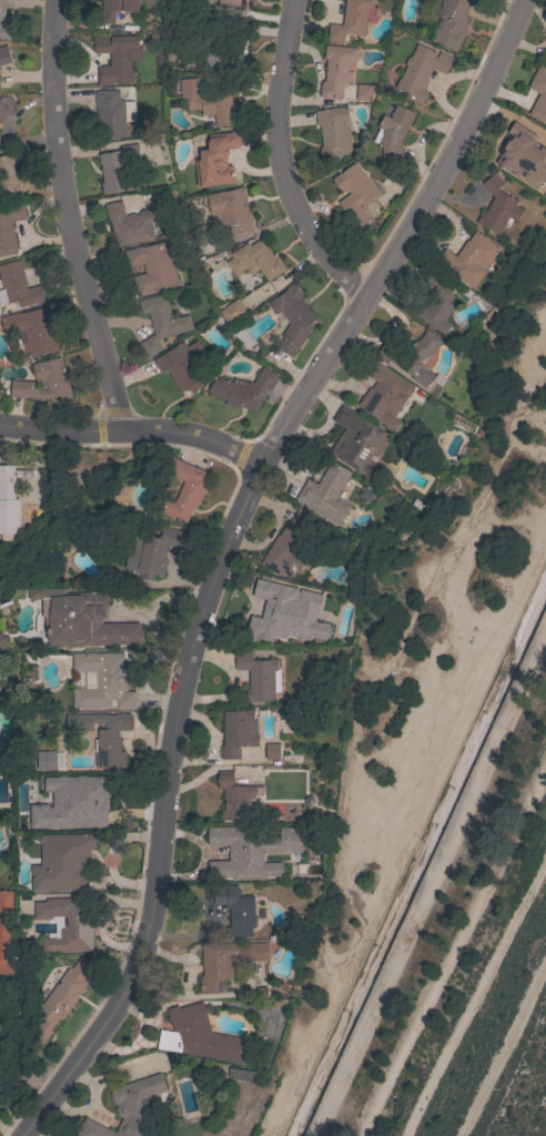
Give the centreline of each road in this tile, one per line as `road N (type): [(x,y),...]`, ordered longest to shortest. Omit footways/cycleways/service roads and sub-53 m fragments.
road 1 (residential): [(22,1135),(128,985),(141,951),(176,711),(224,545),(283,424),(438,178),(522,0)]
road 2 (track): [(545,540),(269,1135)]
road 3 (track): [(309,1135),(545,624)]
road 4 (residential): [(118,430),(57,206),(57,0)]
road 5 (track): [(545,763),(361,1135)]
road 6 (residential): [(363,296),(292,204),(273,132),(292,0)]
road 7 (track): [(545,850),(404,1135)]
road 8 (residential): [(0,428),(174,433),(260,466)]
road 9 (track): [(545,959),(460,1135)]

